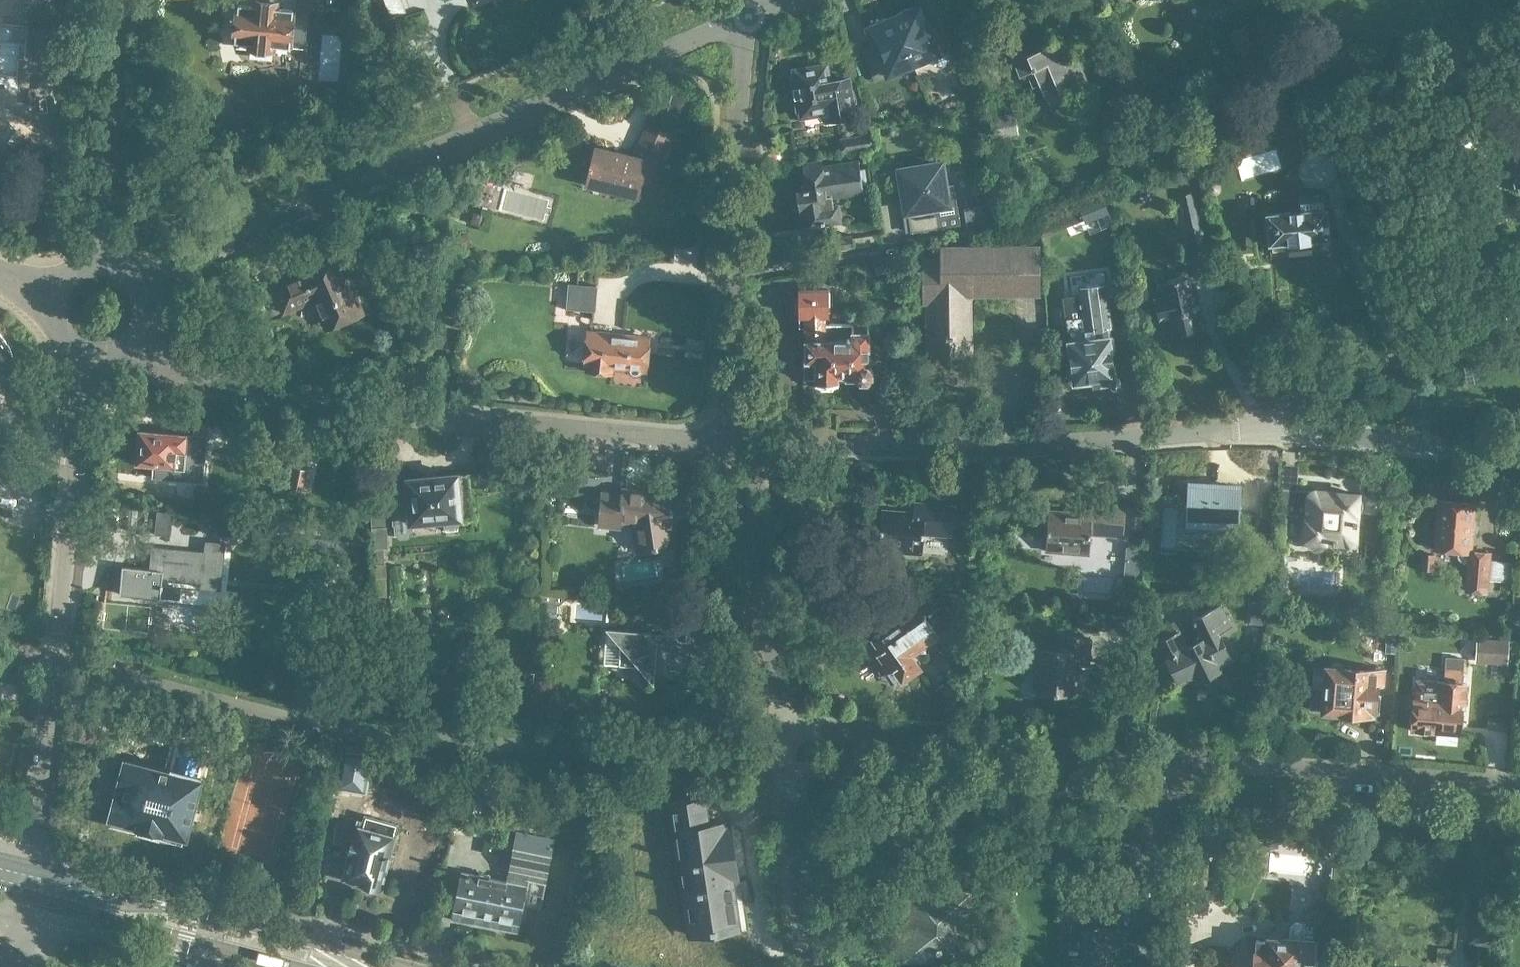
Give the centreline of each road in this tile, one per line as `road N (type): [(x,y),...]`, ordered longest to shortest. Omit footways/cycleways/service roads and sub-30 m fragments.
road 1 (residential): [(1519,782),(1069,741),(782,730)]
road 2 (residential): [(140,283),(192,253),(749,17)]
road 3 (residential): [(137,334),(201,380),(301,399),(744,445)]
road 4 (residential): [(744,445),(1292,418)]
road 5 (residential): [(32,884),(87,351)]
road 6 (residential): [(744,445),(732,164),(749,17)]
road 7 (primary): [(354,966),(32,884)]
road 8 (residential): [(782,730),(744,445)]
road 9 (residential): [(101,261),(116,0)]
road 10 (residential): [(1292,418),(1519,305)]
road 11 (residential): [(811,966),(782,730)]
road 12 (residential): [(1519,449),(1292,418)]

